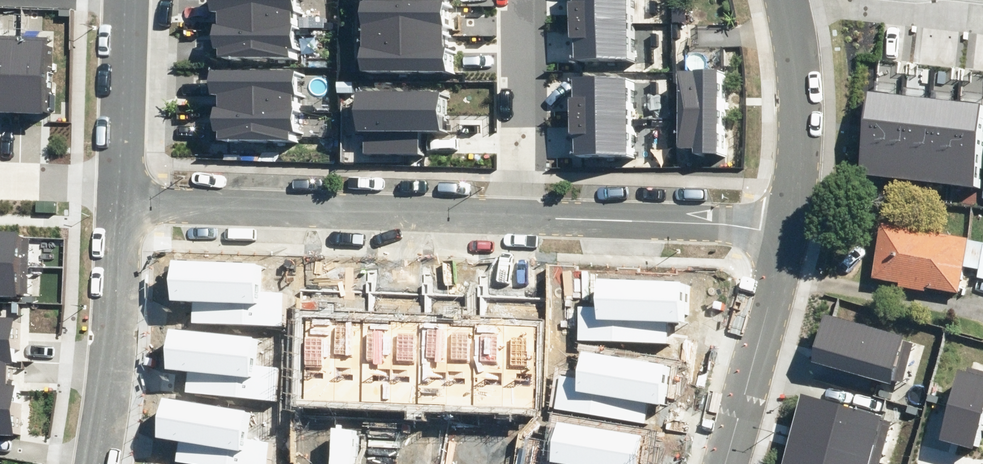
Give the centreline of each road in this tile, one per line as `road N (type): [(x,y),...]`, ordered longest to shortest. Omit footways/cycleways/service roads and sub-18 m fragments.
road 1 (residential): [(527,210),(123,193)]
road 2 (residential): [(97,463),(123,193)]
road 3 (residential): [(789,222),(527,210)]
road 4 (residential): [(789,222),(725,463)]
road 5 (residential): [(789,2),(800,120),(789,222)]
road 6 (residential): [(527,210),(530,0)]
road 7 (residential): [(789,2),(982,19)]
road 8 (residential): [(123,193),(128,0)]
road 9 (residential): [(0,180),(123,193)]

